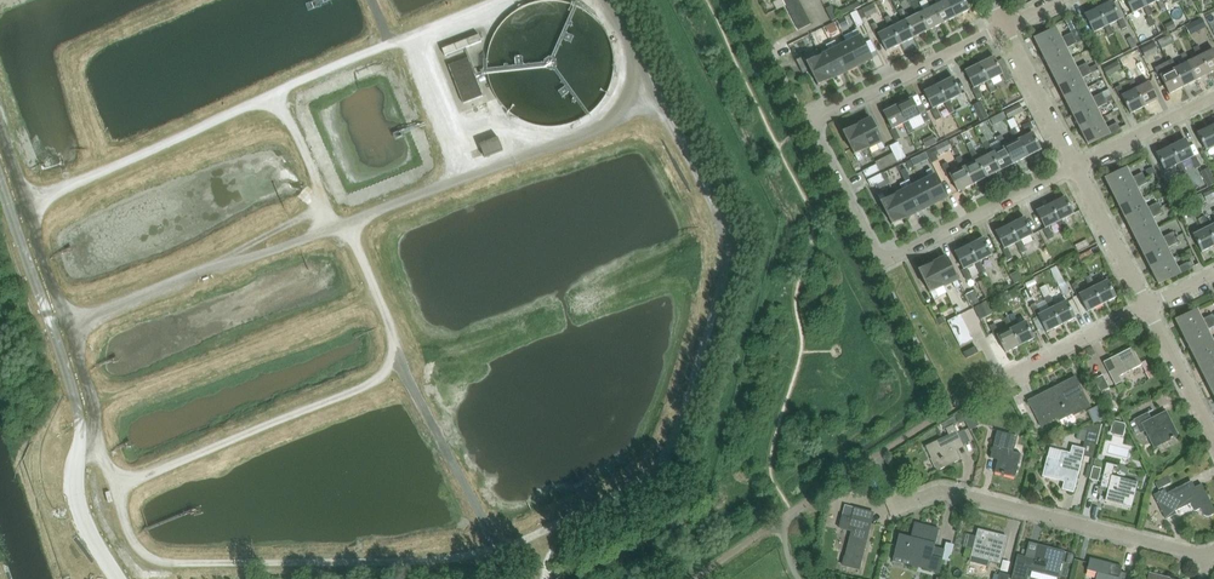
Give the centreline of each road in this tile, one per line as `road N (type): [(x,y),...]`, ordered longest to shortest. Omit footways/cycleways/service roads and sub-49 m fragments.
road 1 (residential): [(817,118),(884,265),(1076,166)]
road 2 (residential): [(1208,555),(956,492),(901,505)]
road 3 (residential): [(817,118),(1005,26)]
road 4 (residential): [(1147,308),(1076,166)]
road 5 (residential): [(1076,166),(1005,26)]
road 6 (residential): [(1076,166),(1213,98)]
road 7 (residential): [(1011,375),(1147,308)]
road 8 (residential): [(1213,437),(1147,308)]

